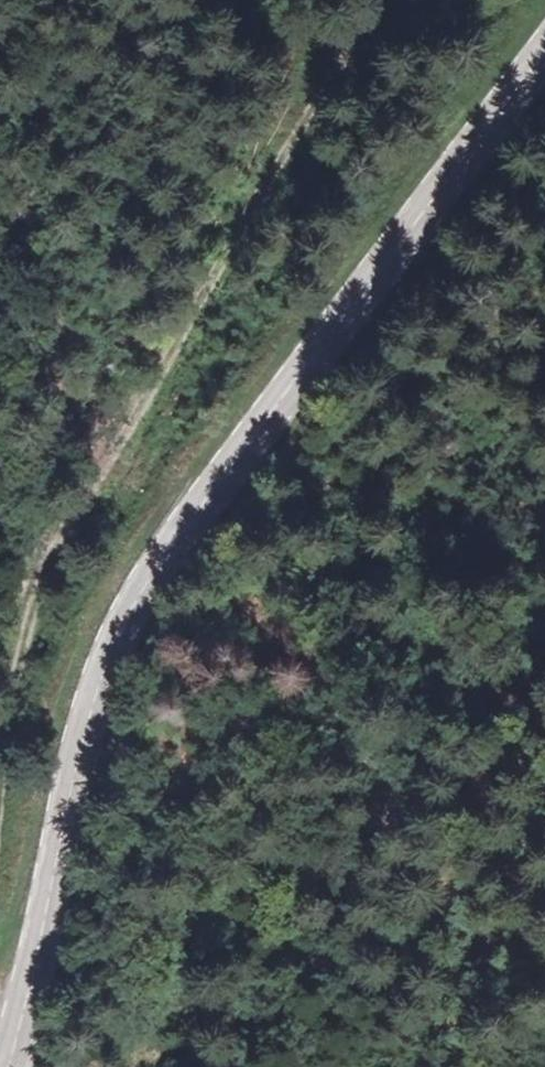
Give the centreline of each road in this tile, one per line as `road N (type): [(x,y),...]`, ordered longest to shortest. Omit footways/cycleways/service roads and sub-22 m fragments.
road 1 (secondary): [(544,48),(204,504),(94,687),(0,1043)]
road 2 (track): [(310,0),(173,274),(94,687)]

